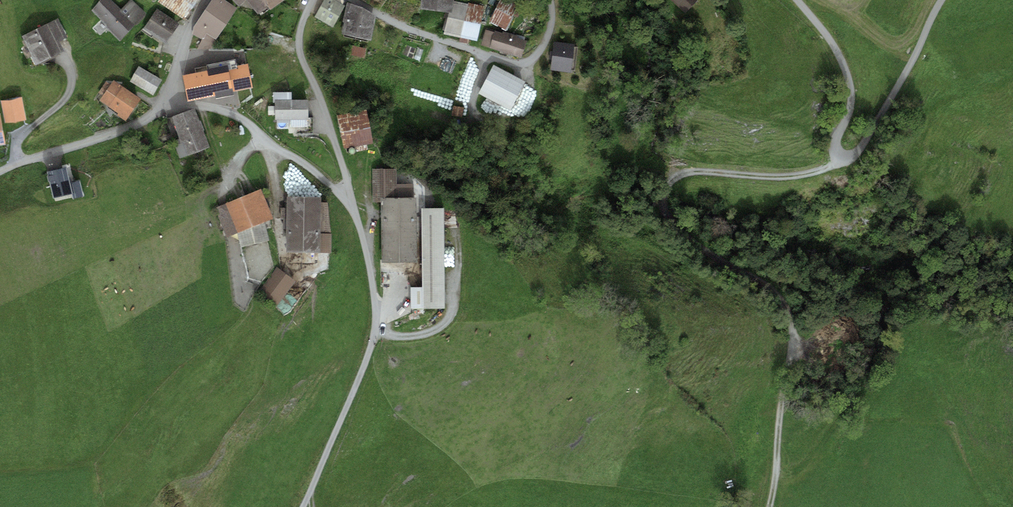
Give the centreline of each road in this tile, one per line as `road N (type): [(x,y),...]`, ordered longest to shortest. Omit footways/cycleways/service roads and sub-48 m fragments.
road 1 (track): [(770,506),(795,325),(786,300),(677,231),(666,194),(696,171),(799,176),(845,162)]
road 2 (residential): [(373,344),(371,268),(336,134),(300,47),(315,0)]
road 3 (track): [(938,0),(860,151),(845,162)]
road 4 (track): [(845,162),(834,145),(852,100),(848,79),(833,40),(800,0)]
road 5 (track): [(302,506),(373,344)]

